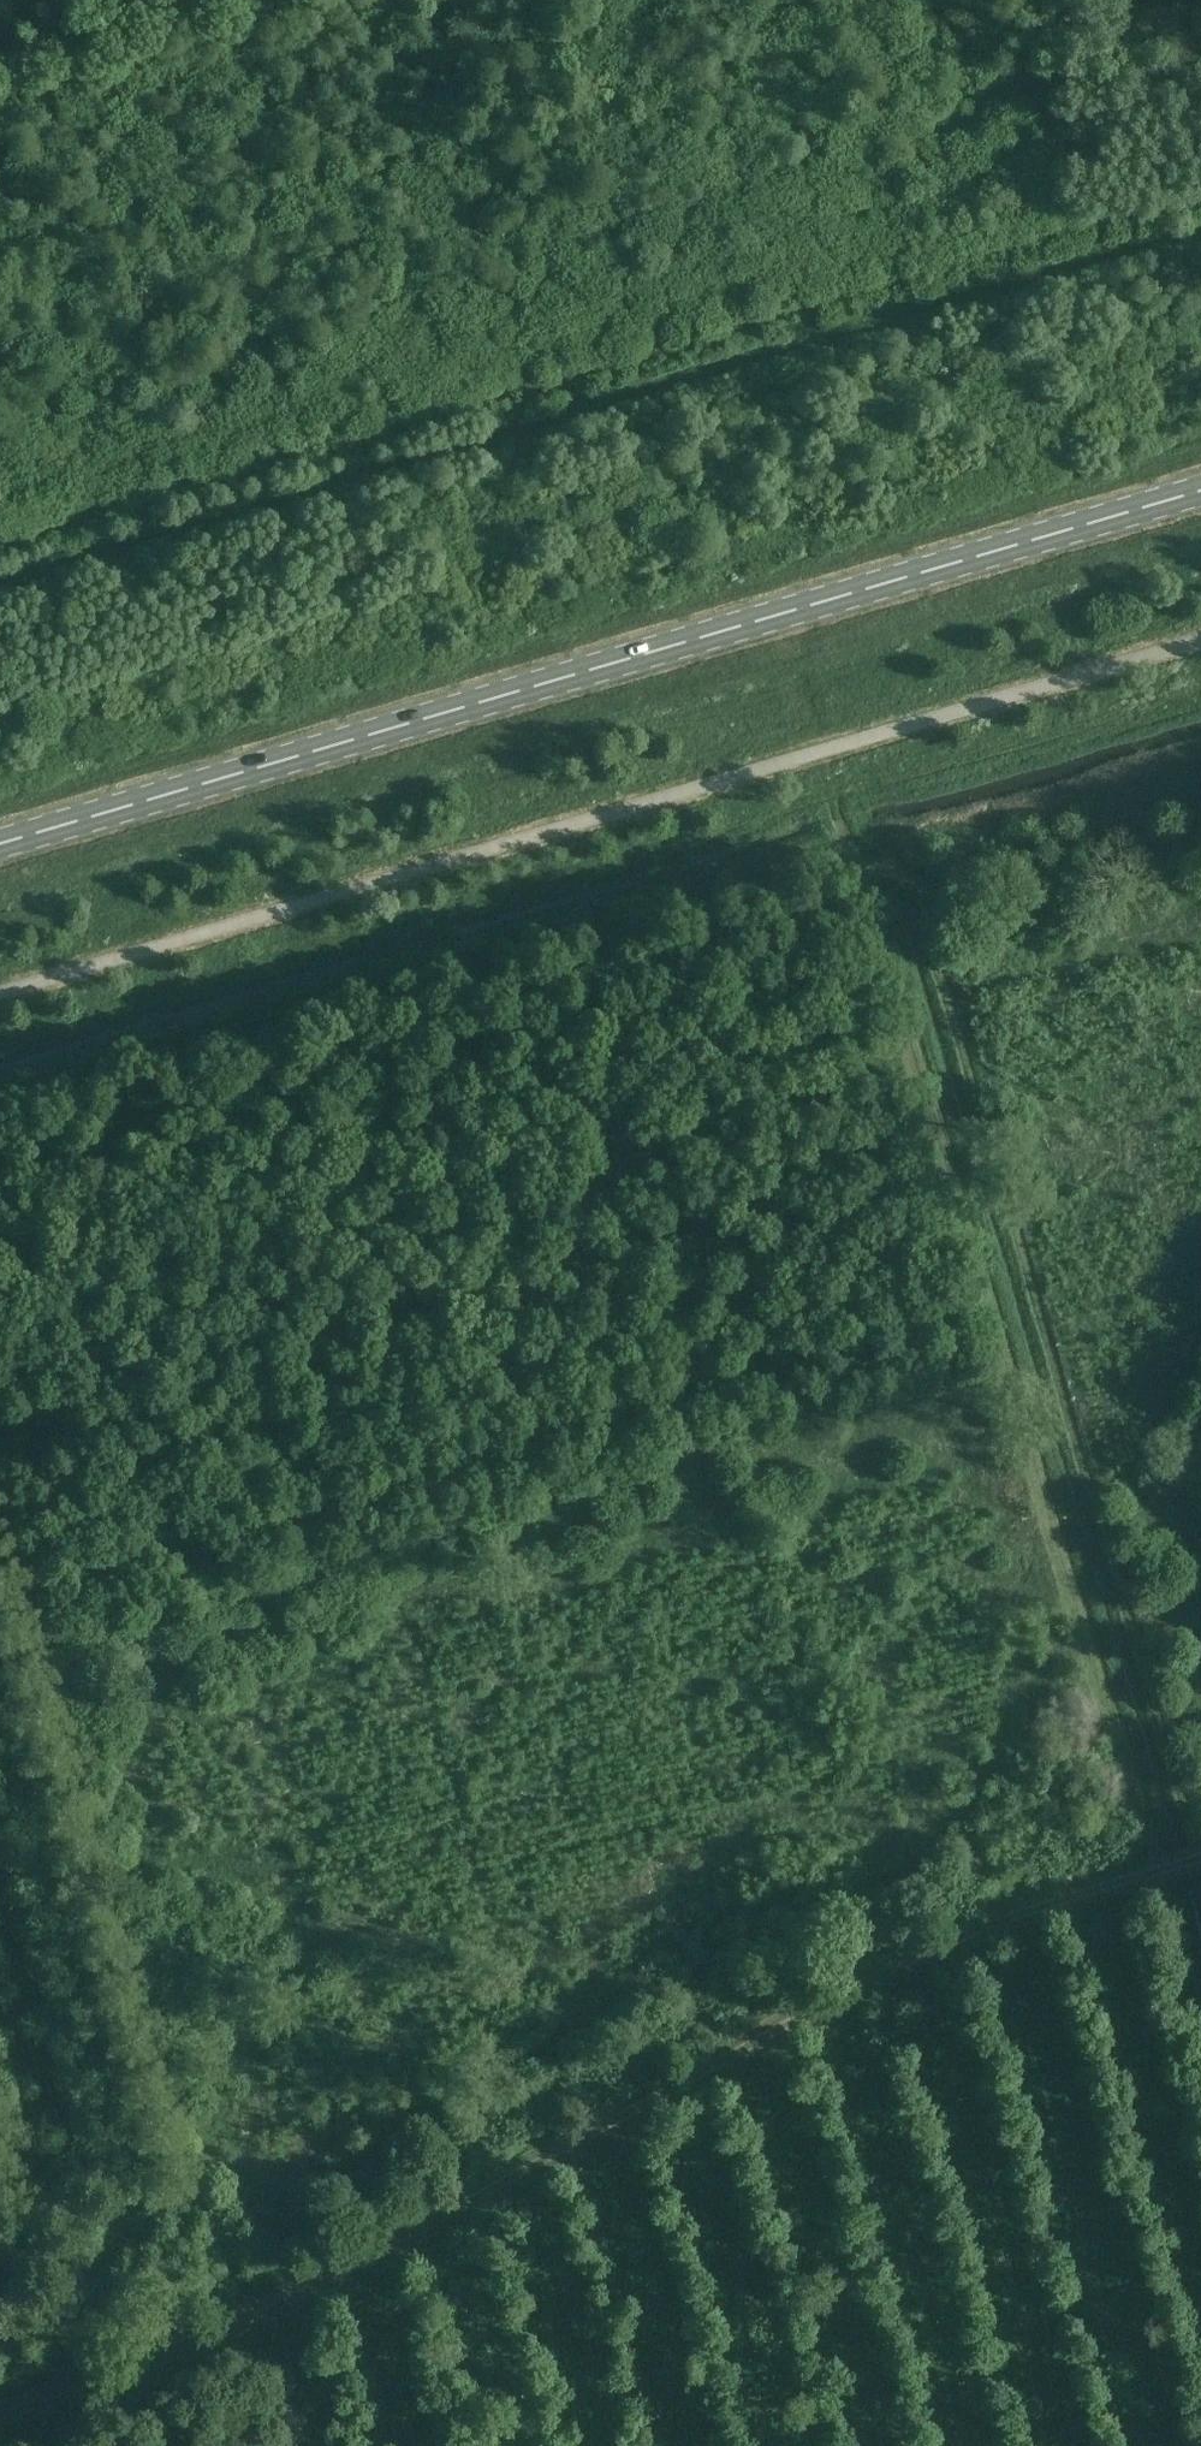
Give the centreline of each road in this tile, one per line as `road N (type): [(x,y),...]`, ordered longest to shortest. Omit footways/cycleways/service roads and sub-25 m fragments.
road 1 (track): [(0,2417),(137,2371),(344,2270),(924,1953),(1200,1856)]
road 2 (secondary): [(0,844),(1200,489)]
road 3 (track): [(0,2434),(154,2435),(199,2445)]

